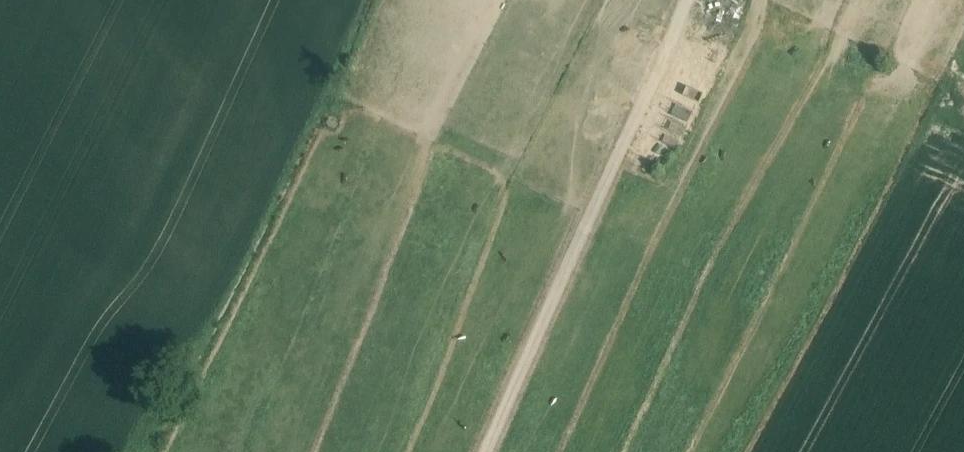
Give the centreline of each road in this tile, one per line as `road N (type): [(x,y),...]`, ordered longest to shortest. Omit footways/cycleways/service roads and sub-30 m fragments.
road 1 (track): [(492,451),(696,0)]

